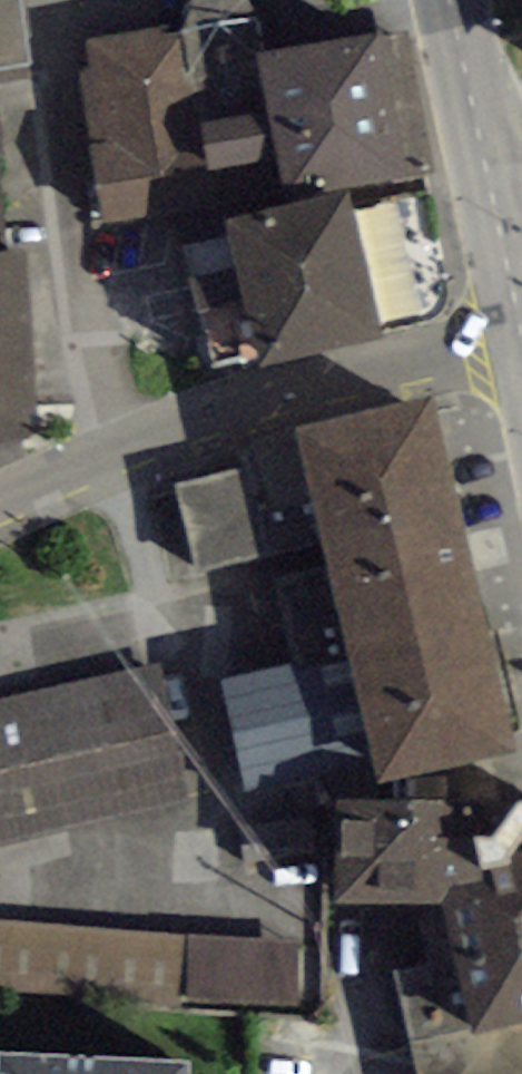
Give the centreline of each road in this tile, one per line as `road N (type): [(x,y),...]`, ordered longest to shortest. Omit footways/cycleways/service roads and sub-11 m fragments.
road 1 (residential): [(0,502),(129,440),(288,385),(521,336)]
road 2 (primary): [(521,328),(452,0)]

